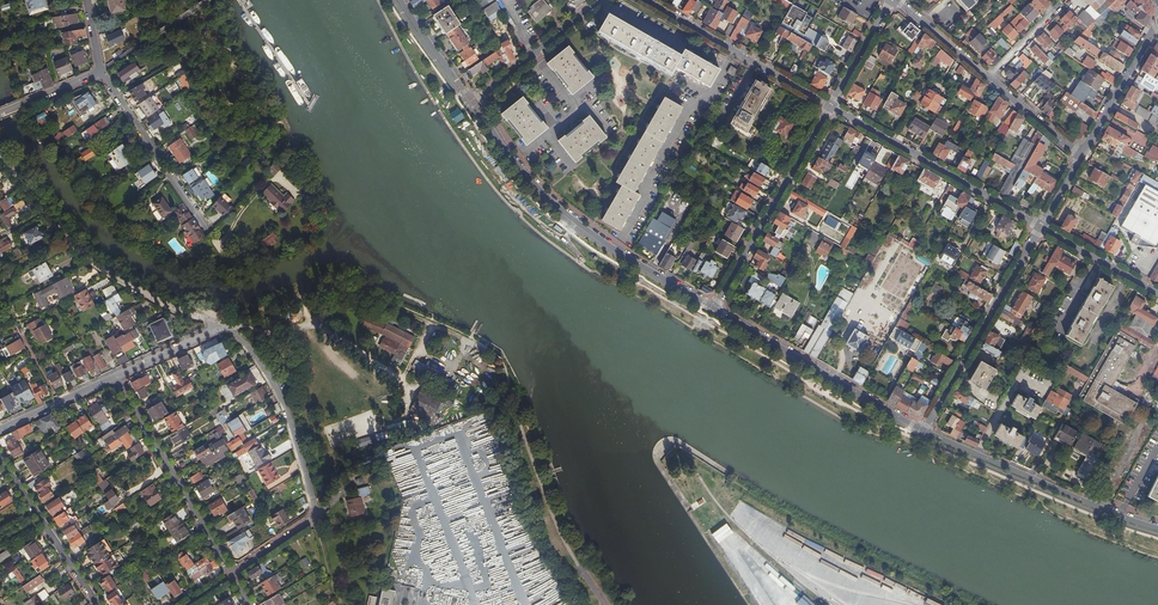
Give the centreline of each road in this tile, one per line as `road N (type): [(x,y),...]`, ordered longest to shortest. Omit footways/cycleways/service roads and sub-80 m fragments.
road 1 (tertiary): [(714,308),(559,207),(473,102)]
road 2 (residential): [(0,148),(74,245),(107,272),(219,326)]
road 3 (tertiary): [(1157,528),(923,430)]
road 4 (residential): [(831,108),(1042,227)]
road 5 (tertiary): [(923,430),(714,308)]
road 6 (residential): [(1042,227),(923,430)]
road 7 (residential): [(714,308),(831,108)]
road 8 (residential): [(232,575),(114,378)]
road 9 (residential): [(219,326),(255,355),(286,405),(315,520)]
road 10 (residential): [(646,0),(831,108)]
road 11 (residential): [(101,70),(209,232)]
road 12 (residential): [(98,604),(0,461)]
road 13 (residential): [(599,0),(473,102)]
road 14 (residential): [(1157,25),(1082,156)]
road 15 (residential): [(1042,227),(1157,294)]
road 16 (tertiary): [(473,102),(400,0)]
road 17 (residential): [(0,430),(114,378)]
road 18 (residential): [(831,108),(893,0)]
road 19 (residential): [(989,78),(896,0)]
road 20 (residential): [(1082,156),(989,78)]

